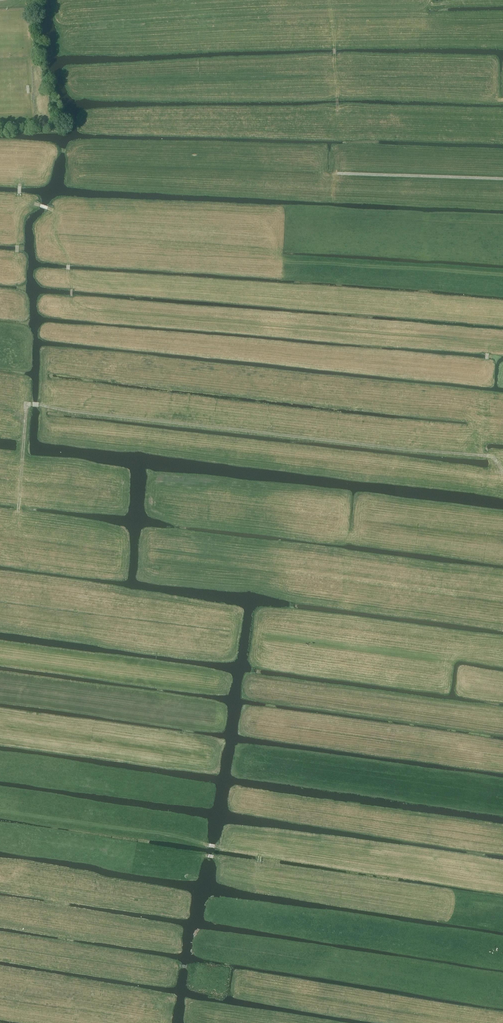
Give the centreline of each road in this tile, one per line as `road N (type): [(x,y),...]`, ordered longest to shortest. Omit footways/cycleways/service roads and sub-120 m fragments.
road 1 (track): [(16,501),(23,404),(494,457),(502,471)]
road 2 (track): [(339,174),(502,180)]

